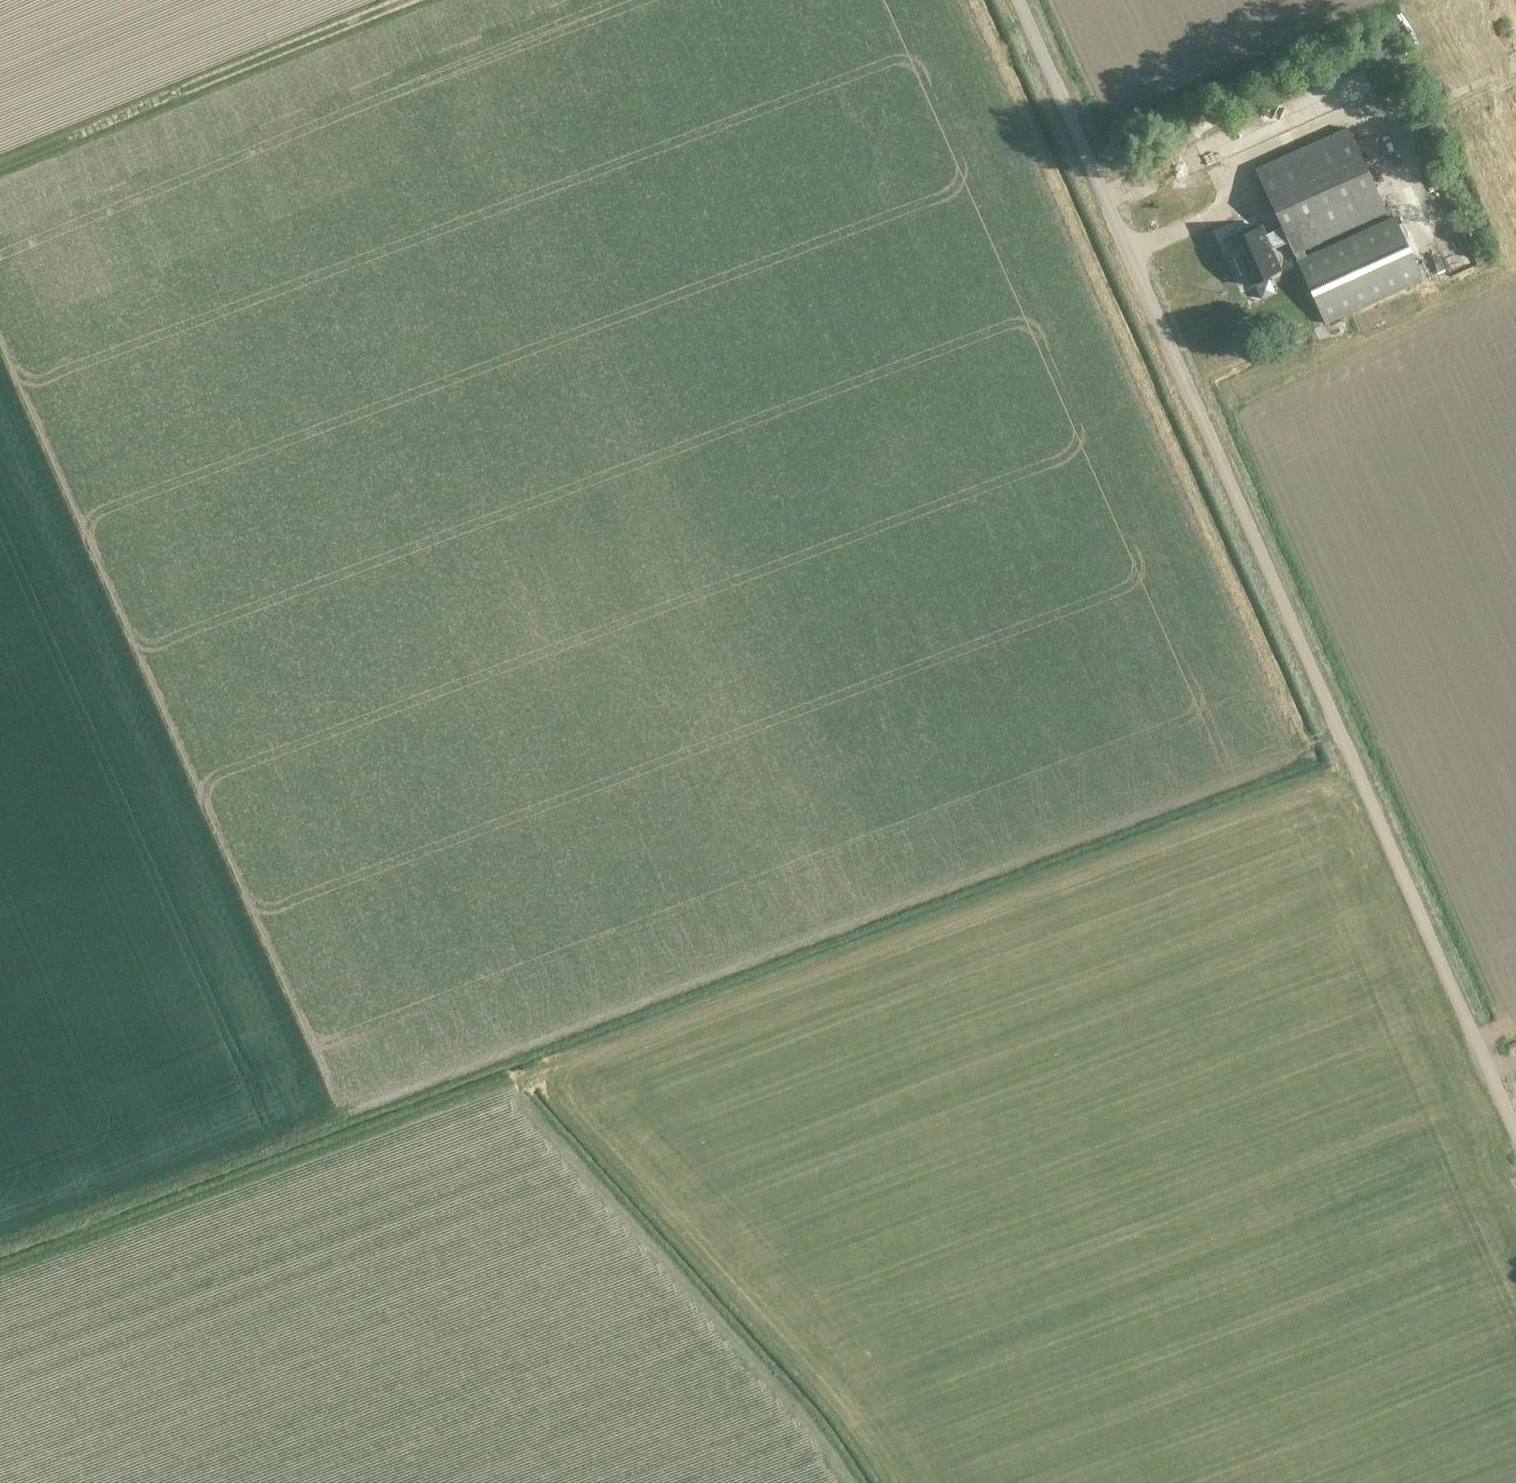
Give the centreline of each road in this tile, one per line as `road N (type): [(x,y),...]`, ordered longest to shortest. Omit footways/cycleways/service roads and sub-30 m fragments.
road 1 (unclassified): [(1515,1137),(1013,0)]

